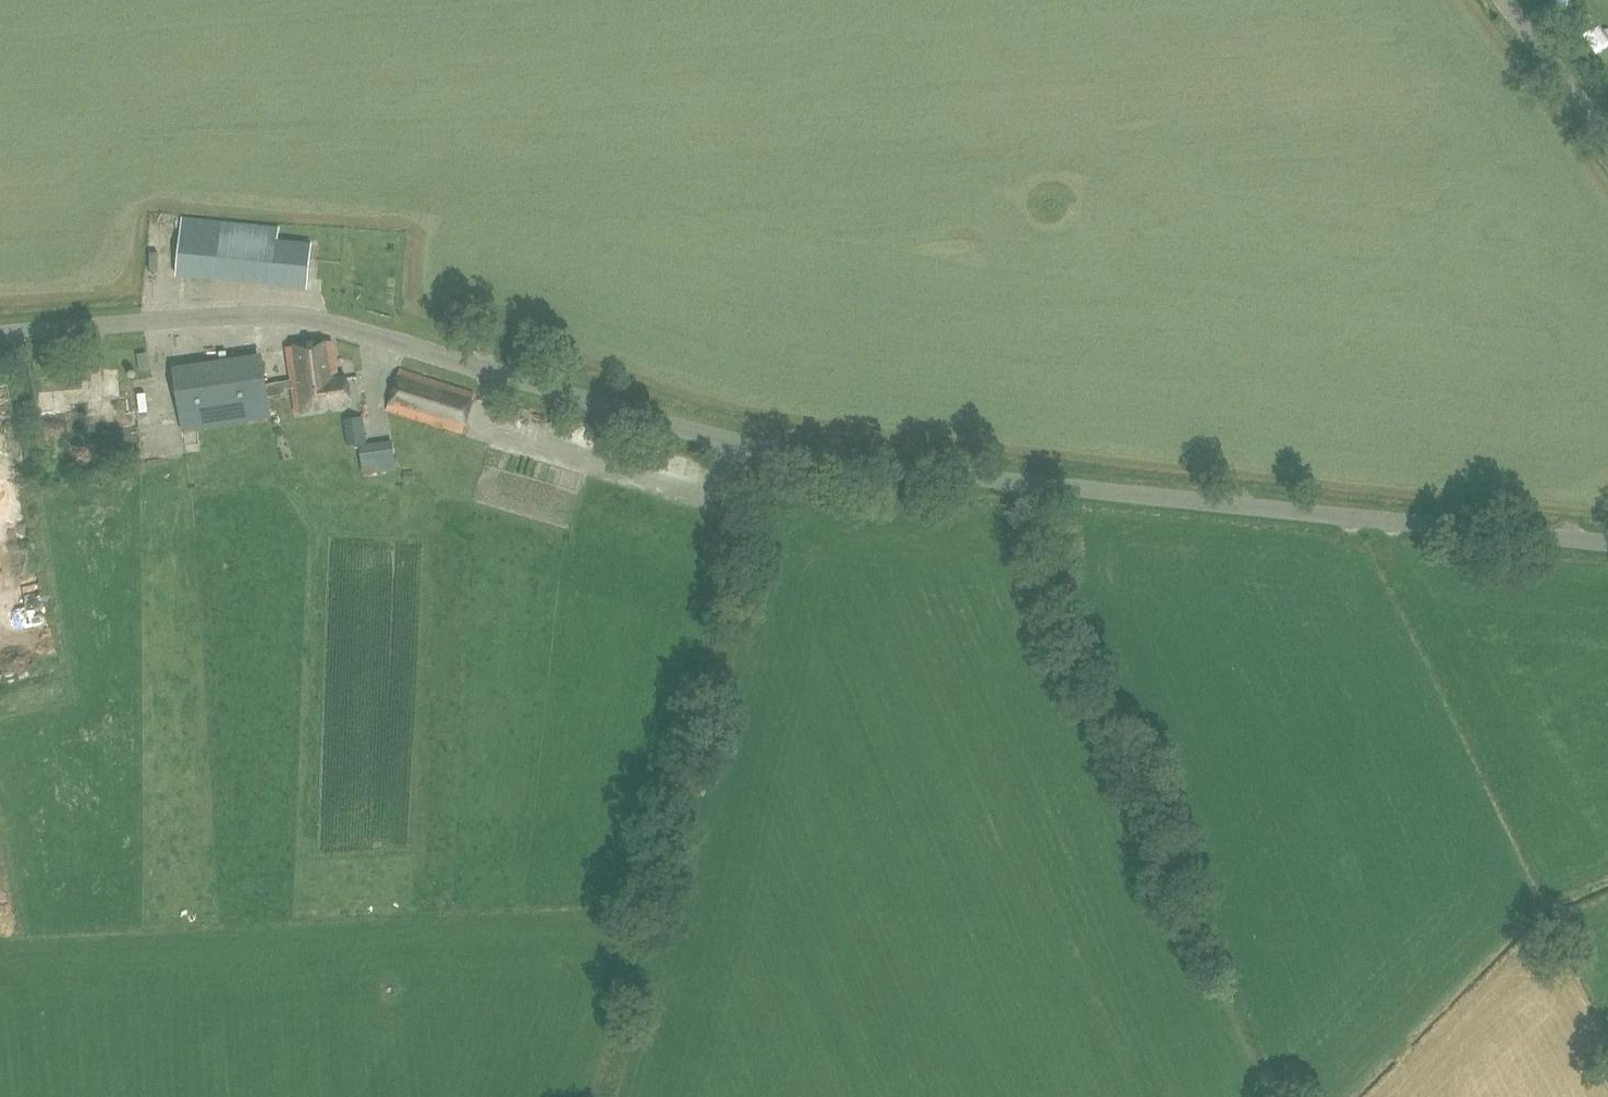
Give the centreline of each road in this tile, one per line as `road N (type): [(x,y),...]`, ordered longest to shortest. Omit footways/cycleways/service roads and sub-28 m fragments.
road 1 (unclassified): [(0,334),(296,316),(808,458),(1607,546)]
road 2 (unclassified): [(1607,137),(1507,0)]

